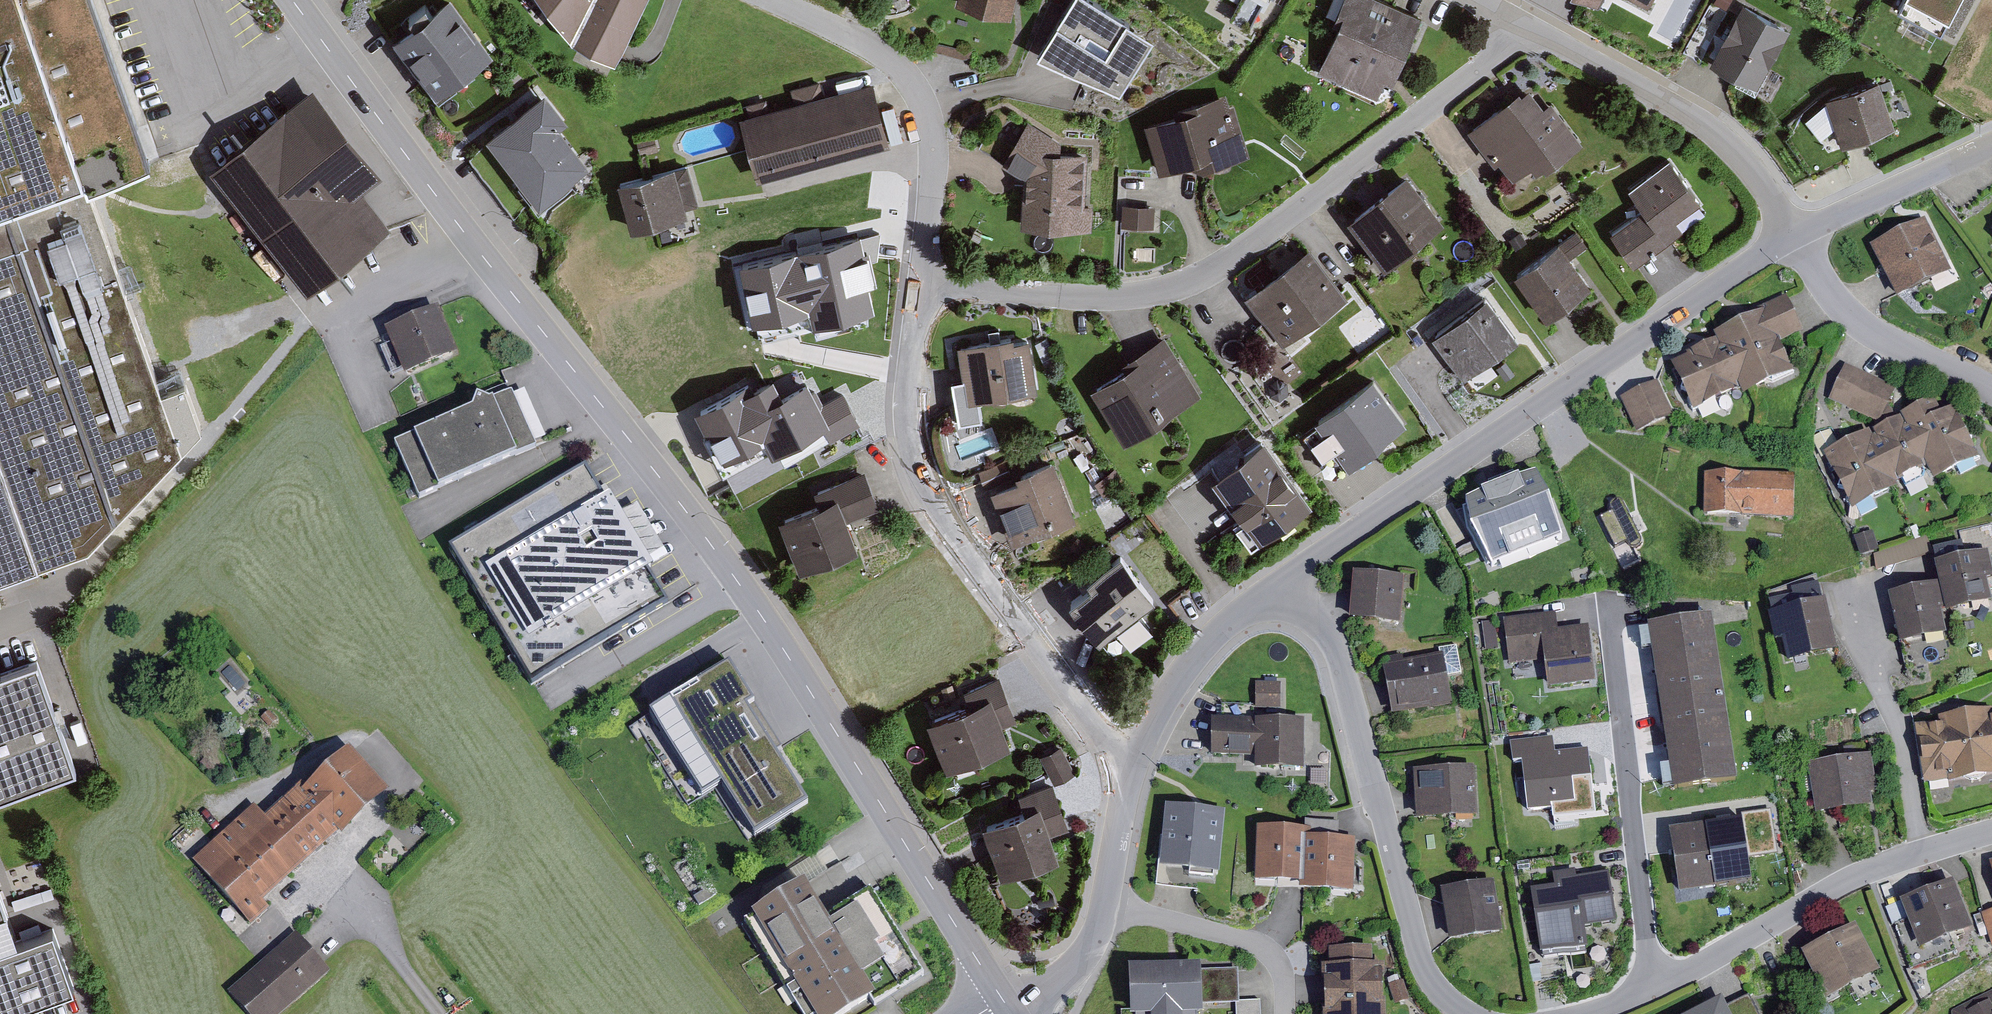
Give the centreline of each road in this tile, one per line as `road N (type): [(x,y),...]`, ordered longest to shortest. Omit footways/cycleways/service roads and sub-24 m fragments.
road 1 (tertiary): [(1005,1003),(726,564),(292,0)]
road 2 (residential): [(920,288),(1111,298),(1173,289),(1230,262),(1419,117),(1522,23)]
road 3 (residential): [(1791,236),(1283,579)]
road 4 (residential): [(1137,756),(1109,739),(950,532),(924,484),(908,425),(920,288)]
road 5 (residential): [(1283,579),(1342,665),(1419,951),(1435,989),(1466,1013)]
road 6 (residential): [(1584,1013),(1656,986),(1849,880),(1991,833)]
road 7 (residential): [(920,288),(934,151),(927,107),(900,68),(771,0)]
road 8 (residential): [(1791,236),(1746,156),(1700,117),(1522,23)]
road 9 (residential): [(1137,756),(1097,937),(1076,966),(1005,1003)]
road 10 (residential): [(1791,236),(1862,328),(1991,389)]
road 11 (residential): [(1283,579),(1191,664),(1137,756)]
road 12 (residential): [(1991,145),(1791,236)]

